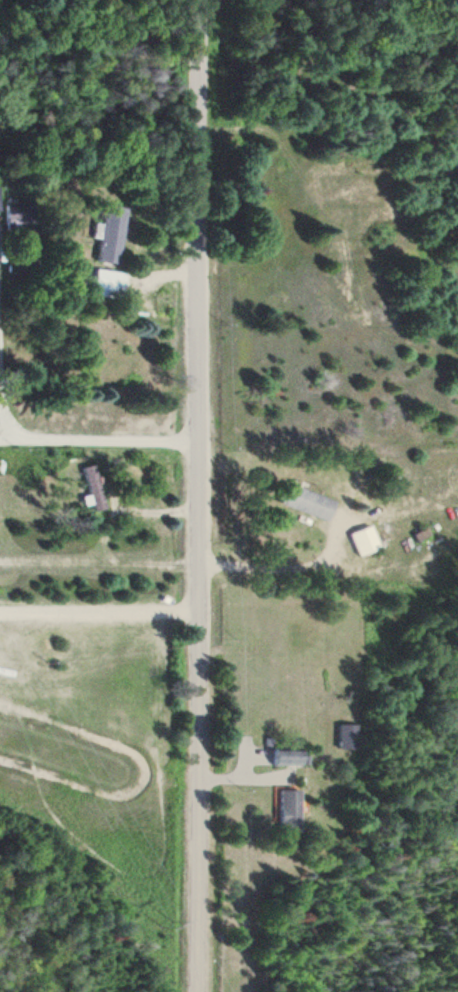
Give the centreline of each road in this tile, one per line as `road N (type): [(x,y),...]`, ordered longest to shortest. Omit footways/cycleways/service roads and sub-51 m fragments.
road 1 (residential): [(201,991),(199,0)]
road 2 (residential): [(200,449),(0,427)]
road 3 (residential): [(24,428),(4,265)]

